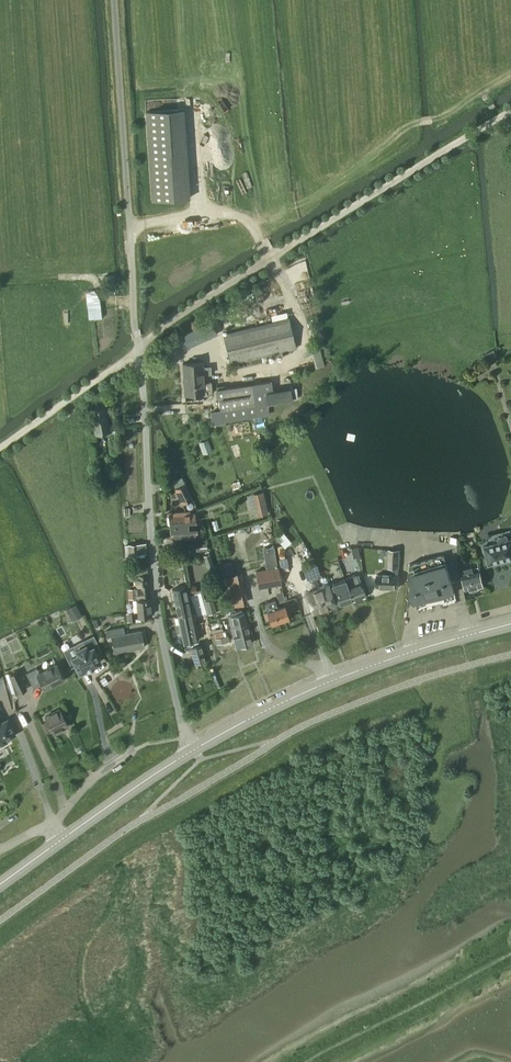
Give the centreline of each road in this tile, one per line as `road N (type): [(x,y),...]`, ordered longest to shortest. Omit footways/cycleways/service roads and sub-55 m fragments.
road 1 (unclassified): [(194,750),(153,584),(113,0)]
road 2 (track): [(0,450),(177,317),(510,111)]
road 3 (track): [(130,225),(208,208),(252,228),(305,205),(420,123),(510,79)]
road 4 (tertiary): [(194,750),(374,665),(510,625)]
road 5 (tertiary): [(62,839),(194,750)]
road 6 (track): [(0,280),(95,281),(110,303),(133,301)]

